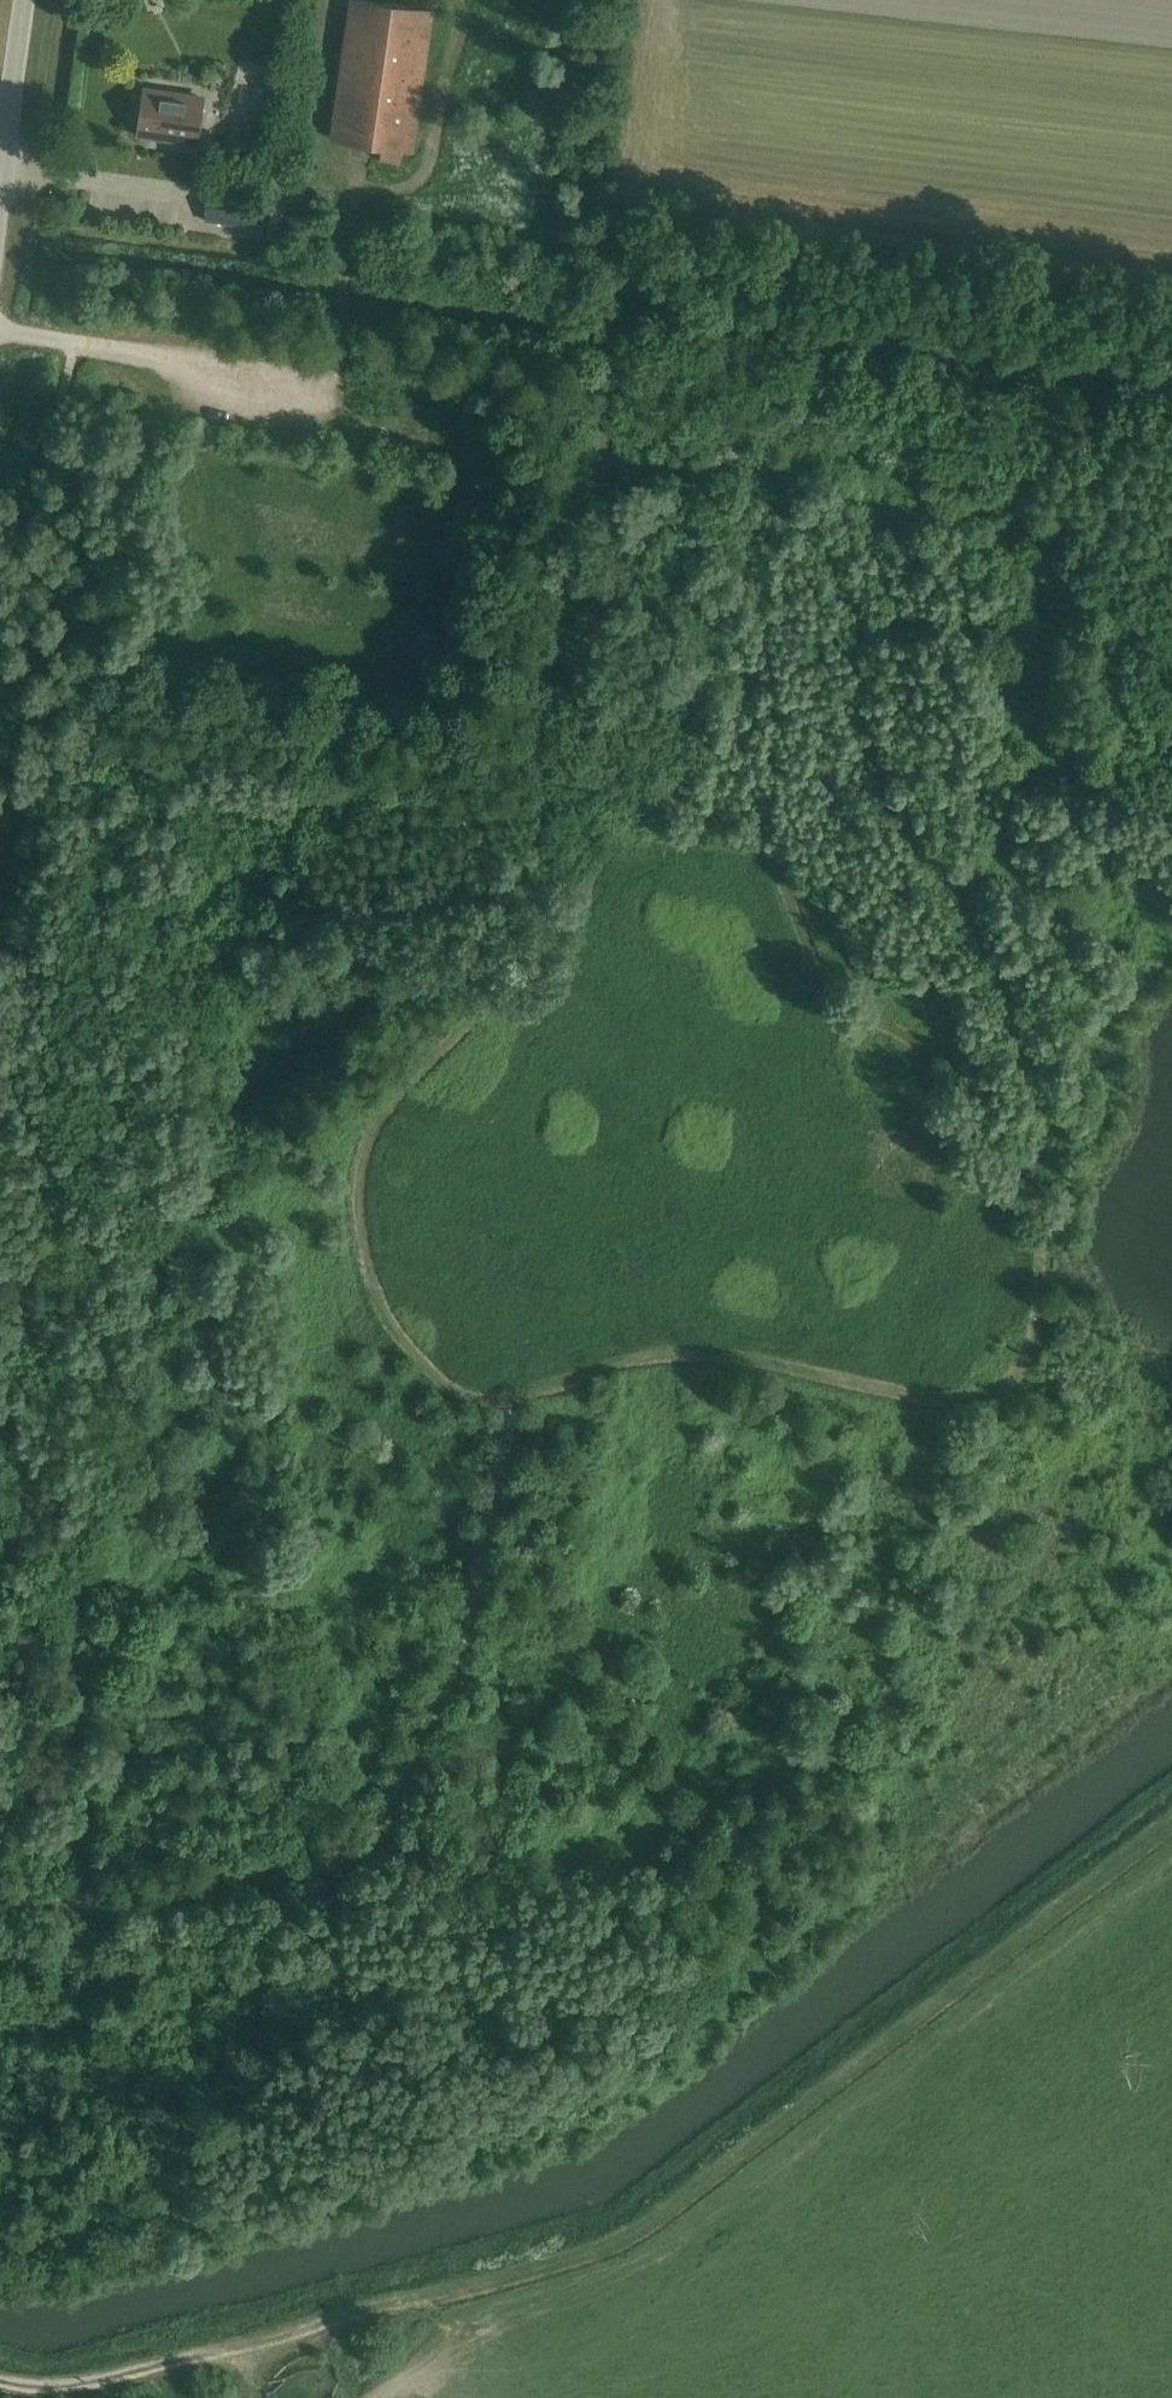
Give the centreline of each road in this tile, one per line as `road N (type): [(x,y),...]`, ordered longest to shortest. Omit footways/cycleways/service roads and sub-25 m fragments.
road 1 (unclassified): [(0,167),(24,0)]

